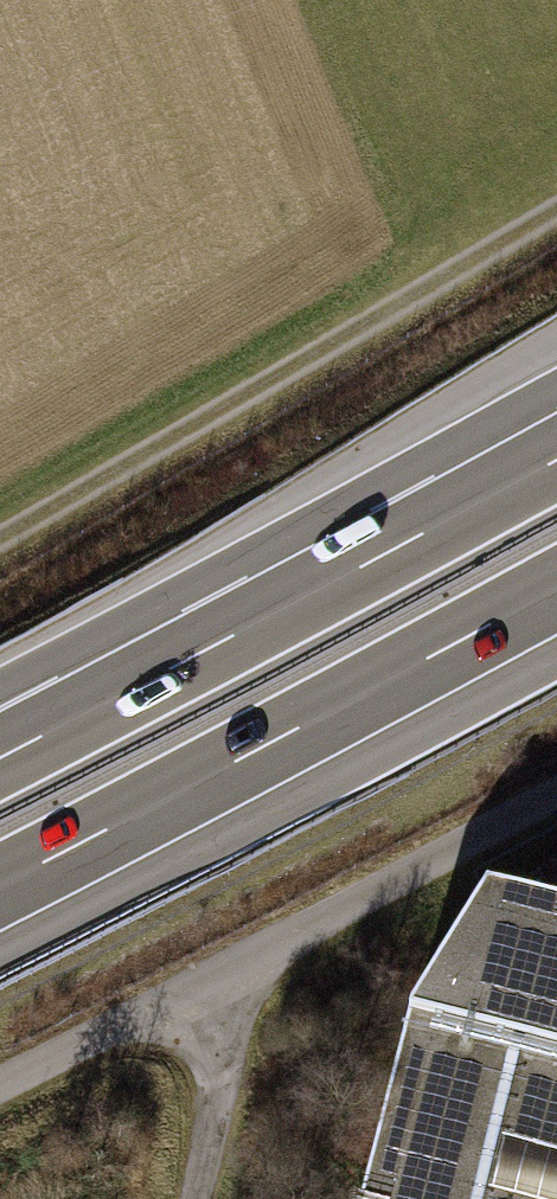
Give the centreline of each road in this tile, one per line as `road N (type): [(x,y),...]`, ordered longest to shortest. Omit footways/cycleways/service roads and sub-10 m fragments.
road 1 (track): [(556,208),(0,544)]
road 2 (motorway): [(556,460),(0,758)]
road 3 (motorway): [(0,884),(556,588)]
road 4 (track): [(556,796),(208,983),(217,1080),(191,1198)]
road 5 (track): [(208,983),(0,1086)]

